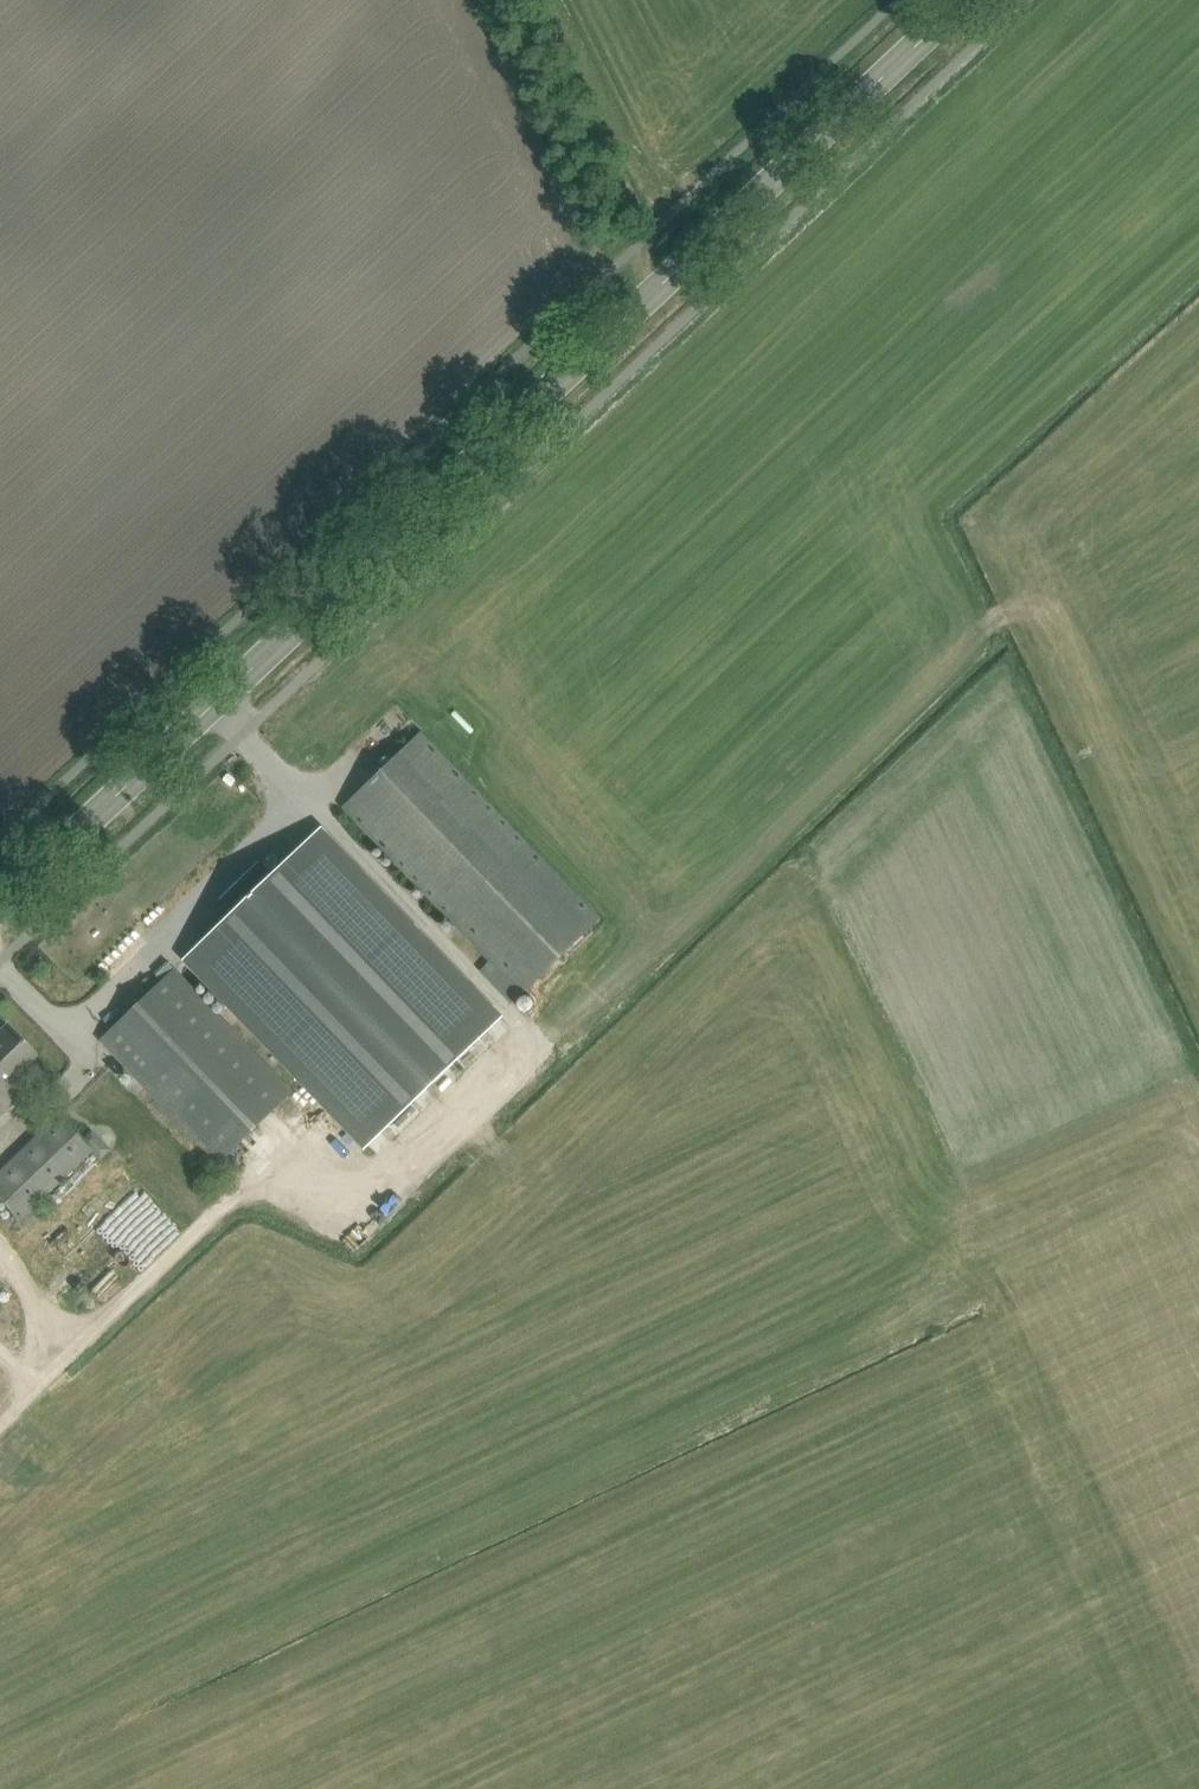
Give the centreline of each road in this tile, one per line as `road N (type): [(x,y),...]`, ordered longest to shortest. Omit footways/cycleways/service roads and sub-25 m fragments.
road 1 (secondary): [(0,902),(962,0)]
road 2 (track): [(228,1204),(0,1423)]

